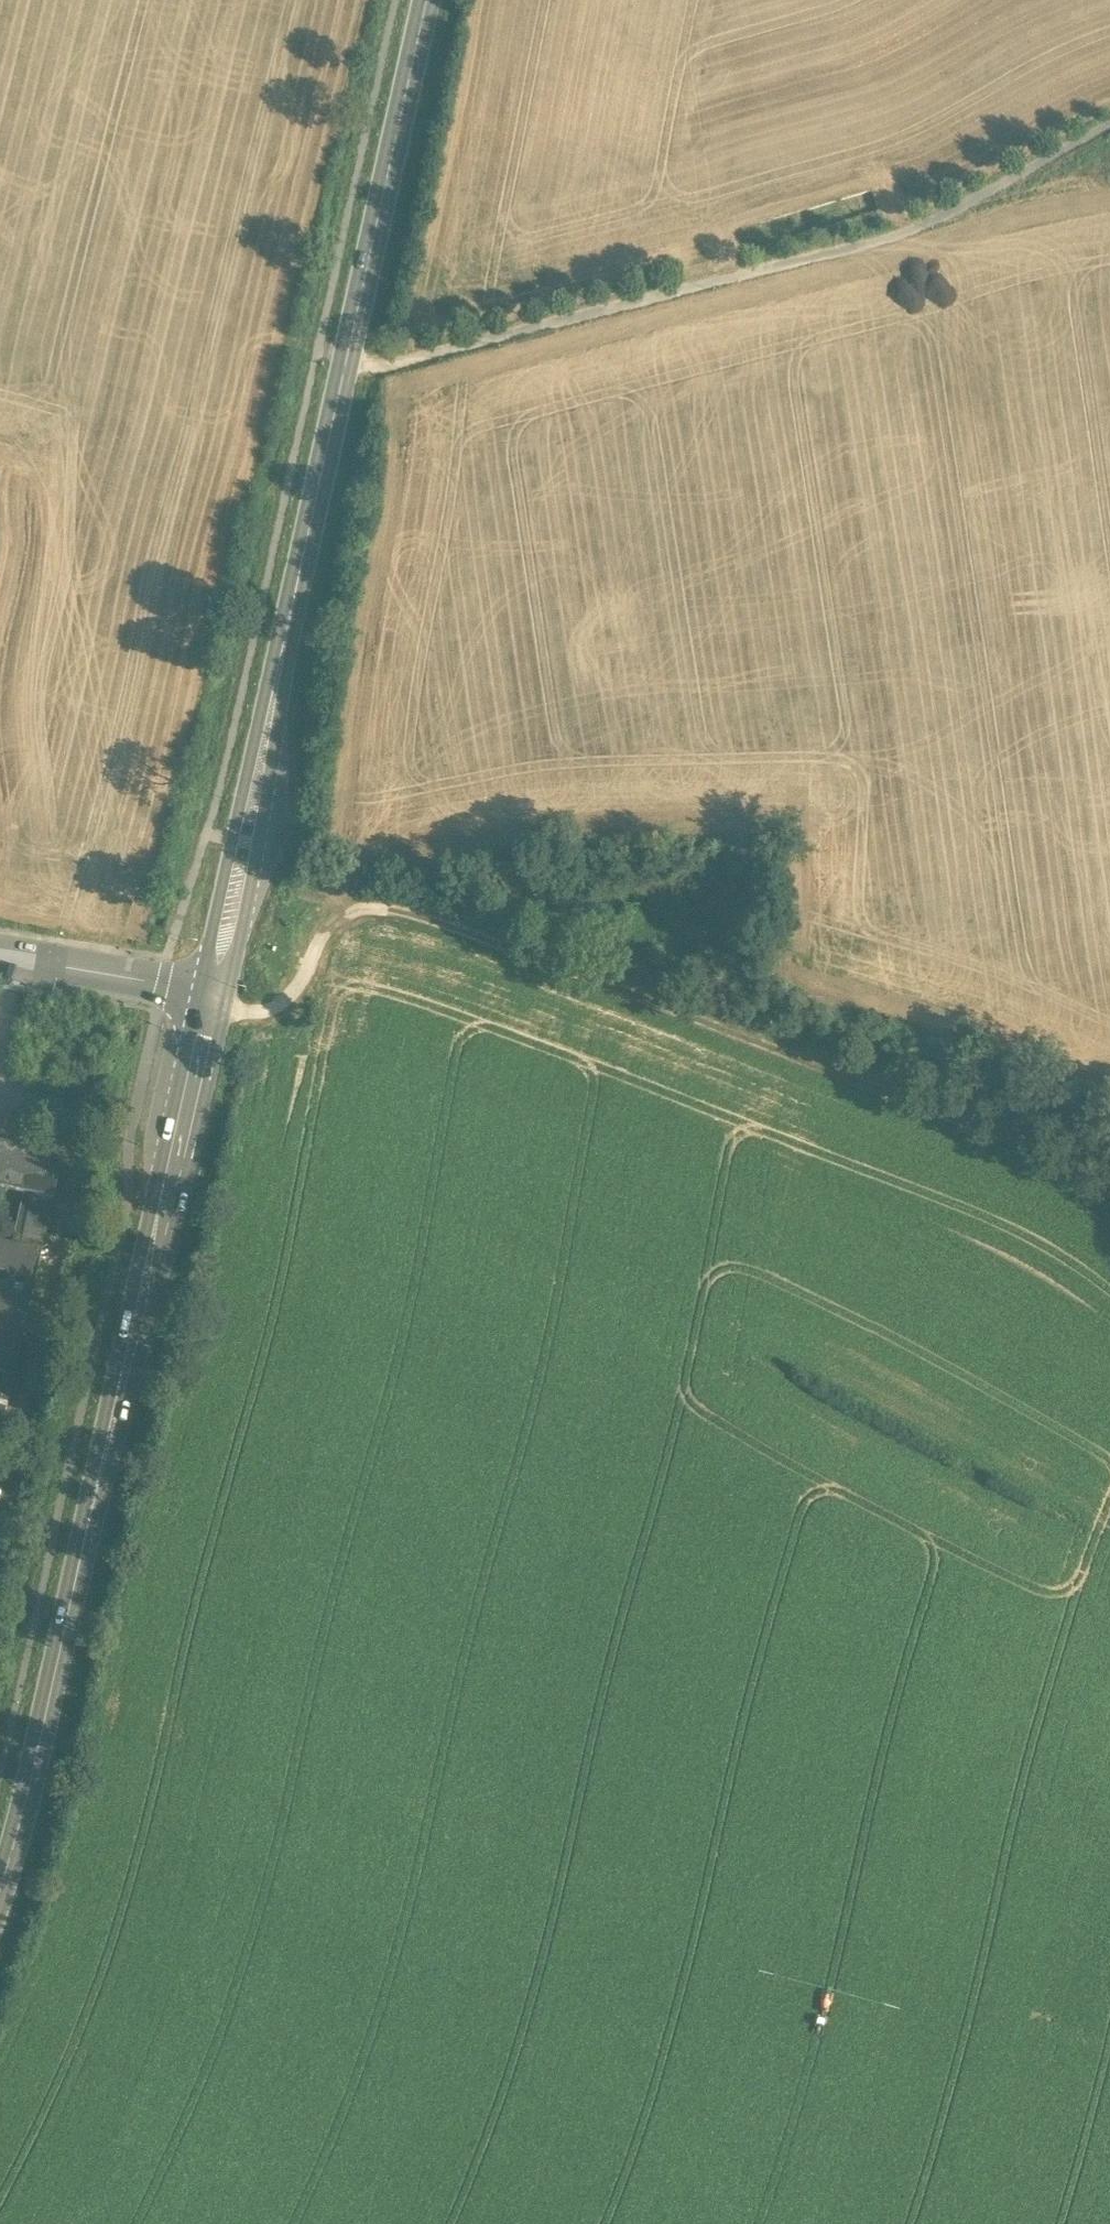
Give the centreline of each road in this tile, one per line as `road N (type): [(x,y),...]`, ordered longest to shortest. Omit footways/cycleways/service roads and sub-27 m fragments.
road 1 (secondary): [(211,1004),(428,0)]
road 2 (track): [(211,1004),(260,1015),(279,1007),(328,922),(352,912),(429,916),(898,1092),(1034,1152),(1109,1202)]
road 3 (secondary): [(0,1886),(211,1004)]
road 4 (tertiary): [(211,1004),(0,954)]

